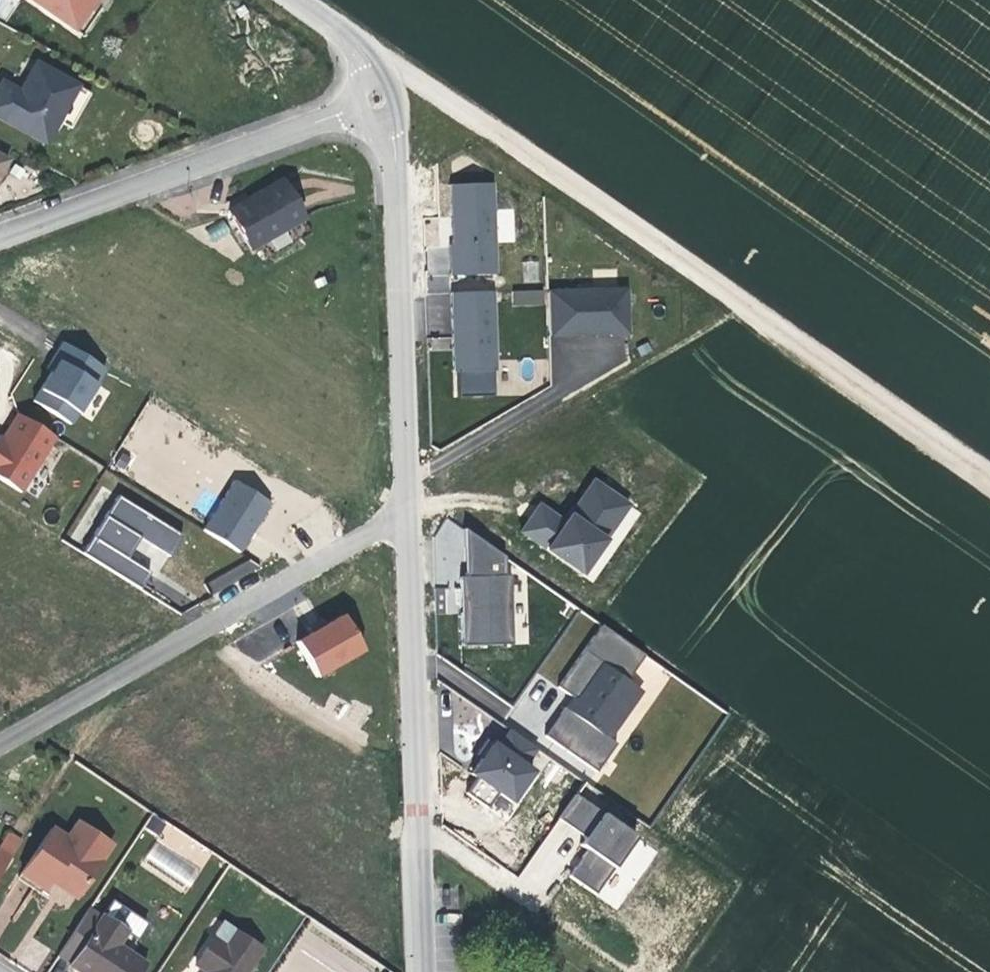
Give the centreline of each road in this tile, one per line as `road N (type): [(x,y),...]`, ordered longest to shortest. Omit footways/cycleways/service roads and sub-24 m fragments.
road 1 (track): [(347,33),(989,480)]
road 2 (unclassified): [(406,513),(0,744)]
road 3 (residential): [(420,971),(406,513)]
road 4 (residential): [(406,513),(395,200),(390,137),(377,99)]
road 5 (residential): [(377,99),(0,236)]
road 6 (unclassified): [(406,513),(746,309)]
road 7 (residential): [(377,99),(369,64),(347,33),(303,0)]

